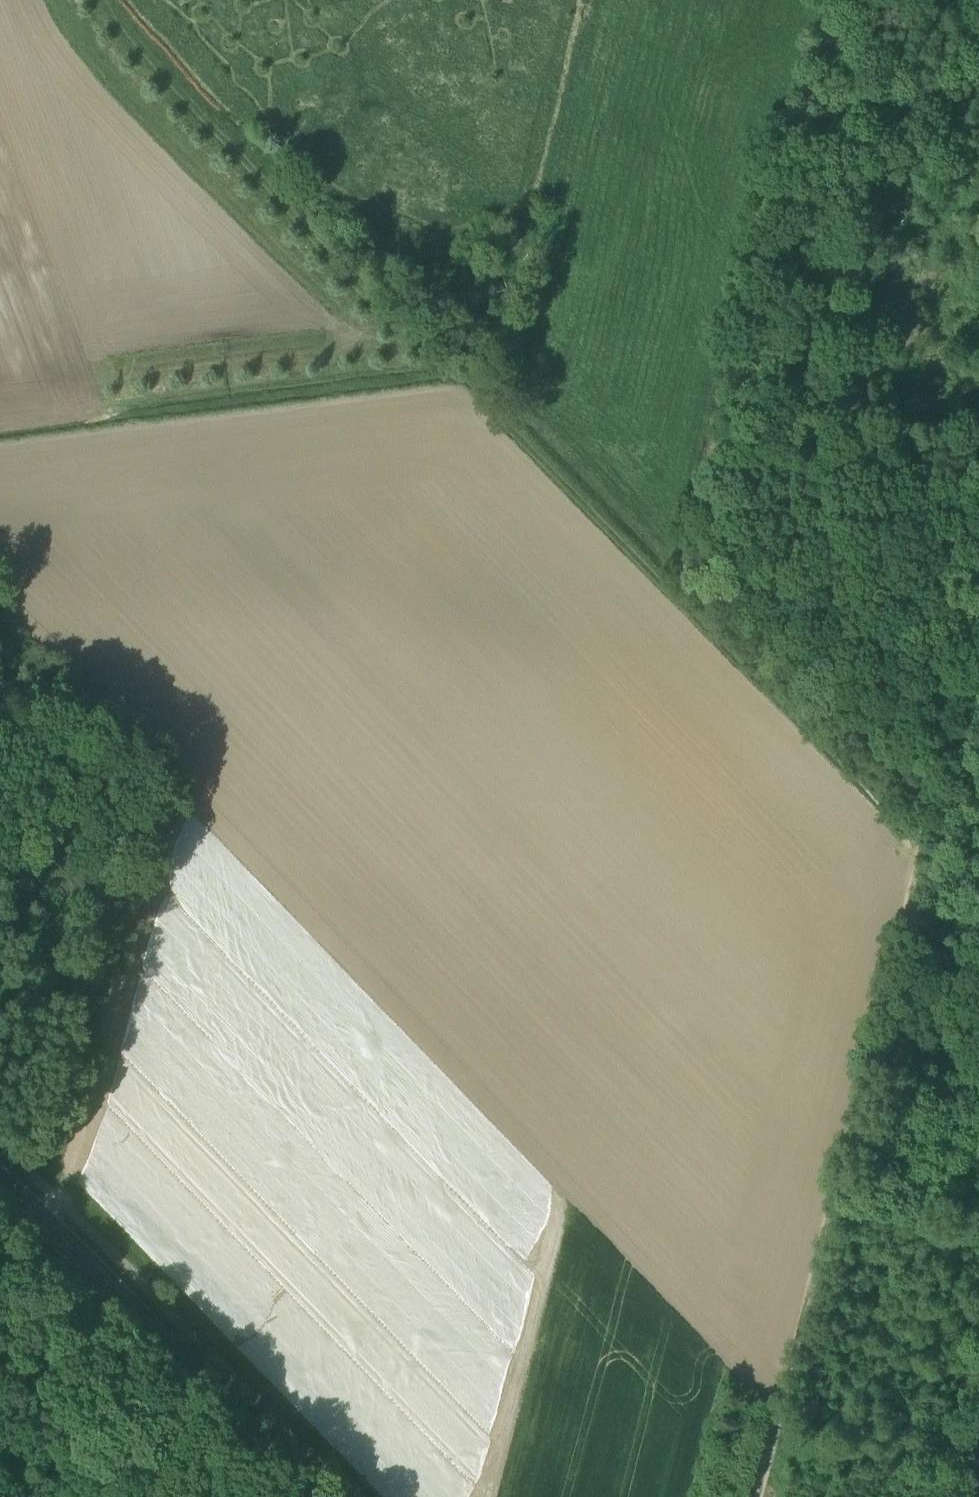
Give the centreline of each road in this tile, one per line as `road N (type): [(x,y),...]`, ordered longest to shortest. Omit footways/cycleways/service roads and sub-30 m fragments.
road 1 (track): [(755,1496),(978,608)]
road 2 (tertiary): [(0,1187),(312,1496)]

